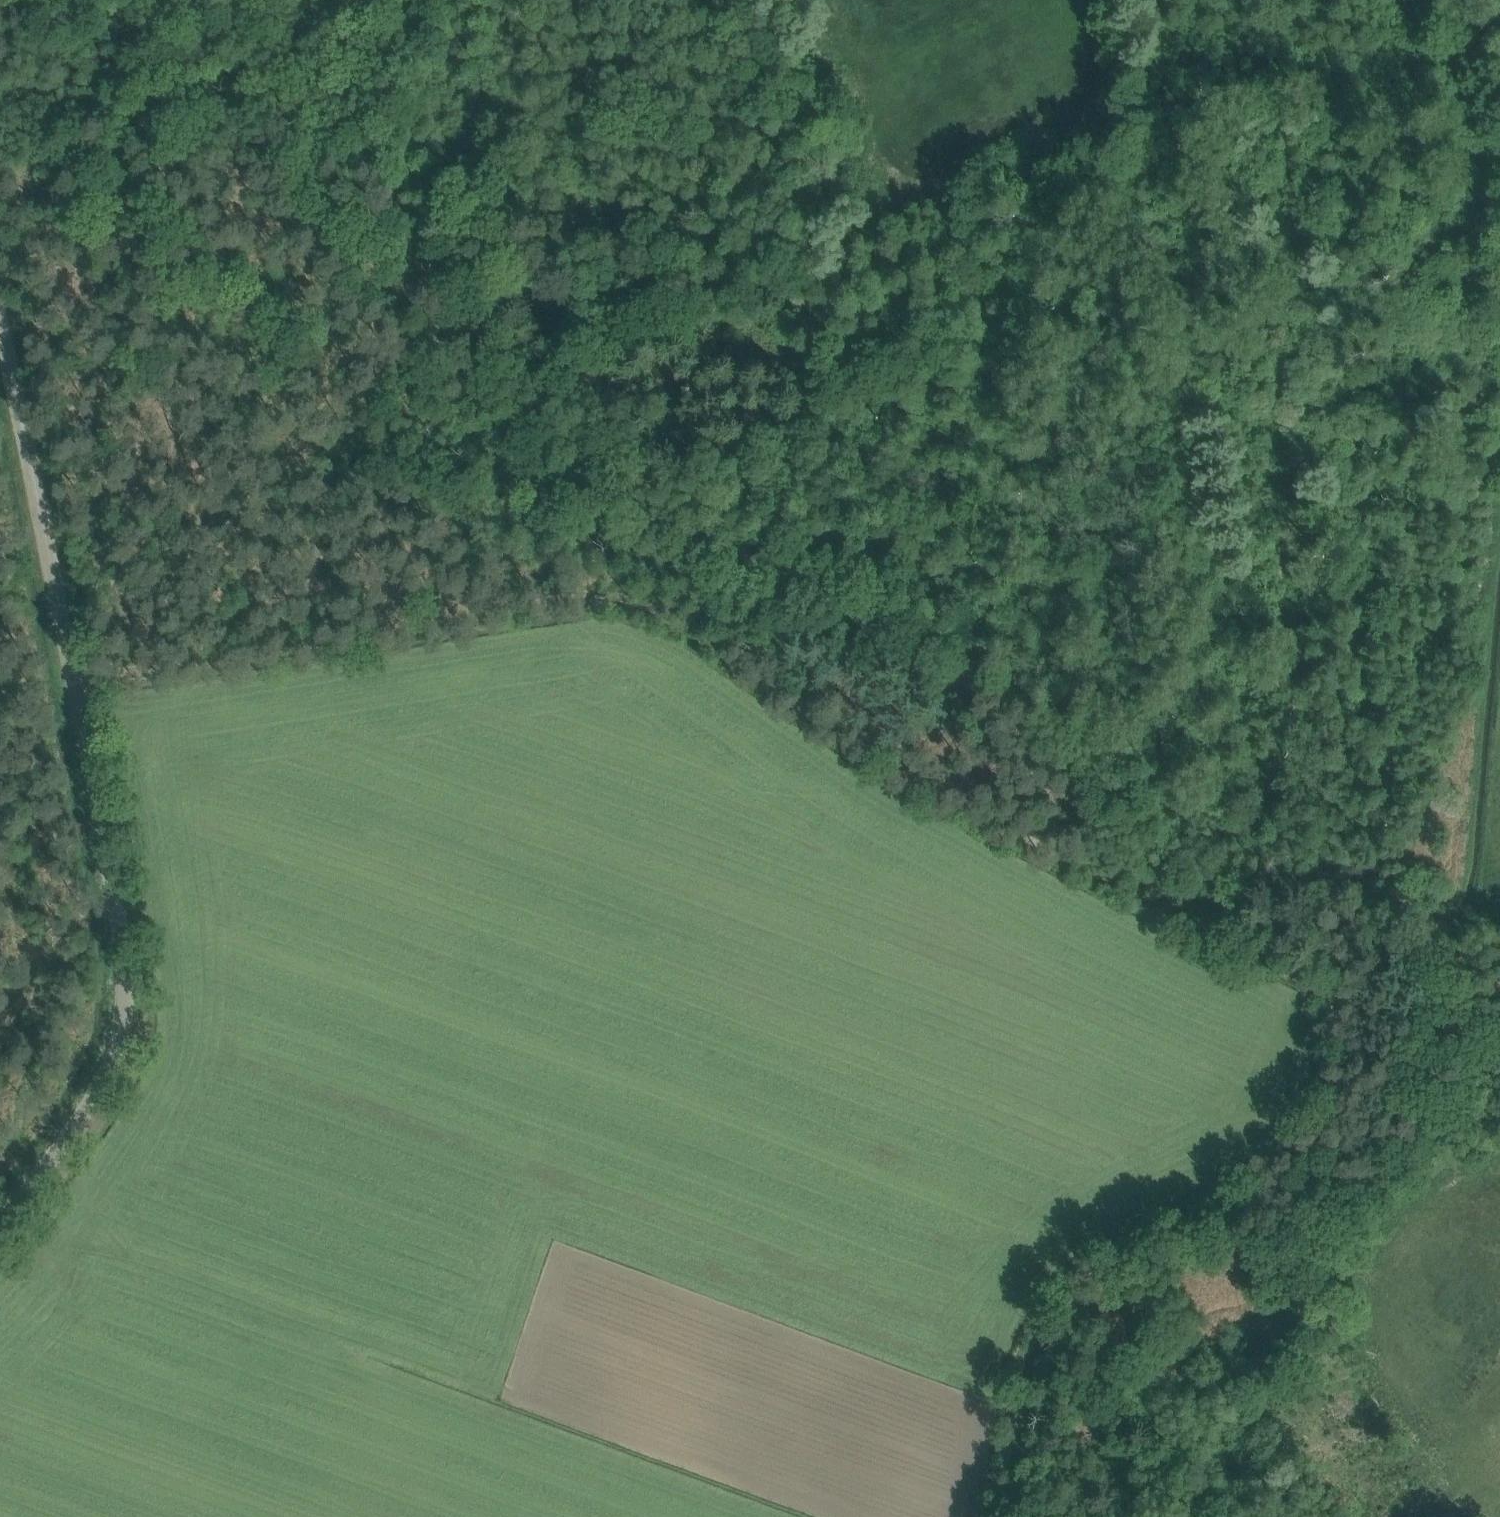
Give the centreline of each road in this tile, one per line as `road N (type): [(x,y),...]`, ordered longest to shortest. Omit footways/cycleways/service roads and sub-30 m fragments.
road 1 (unclassified): [(0,1221),(94,1098),(126,995),(117,907),(0,329)]

